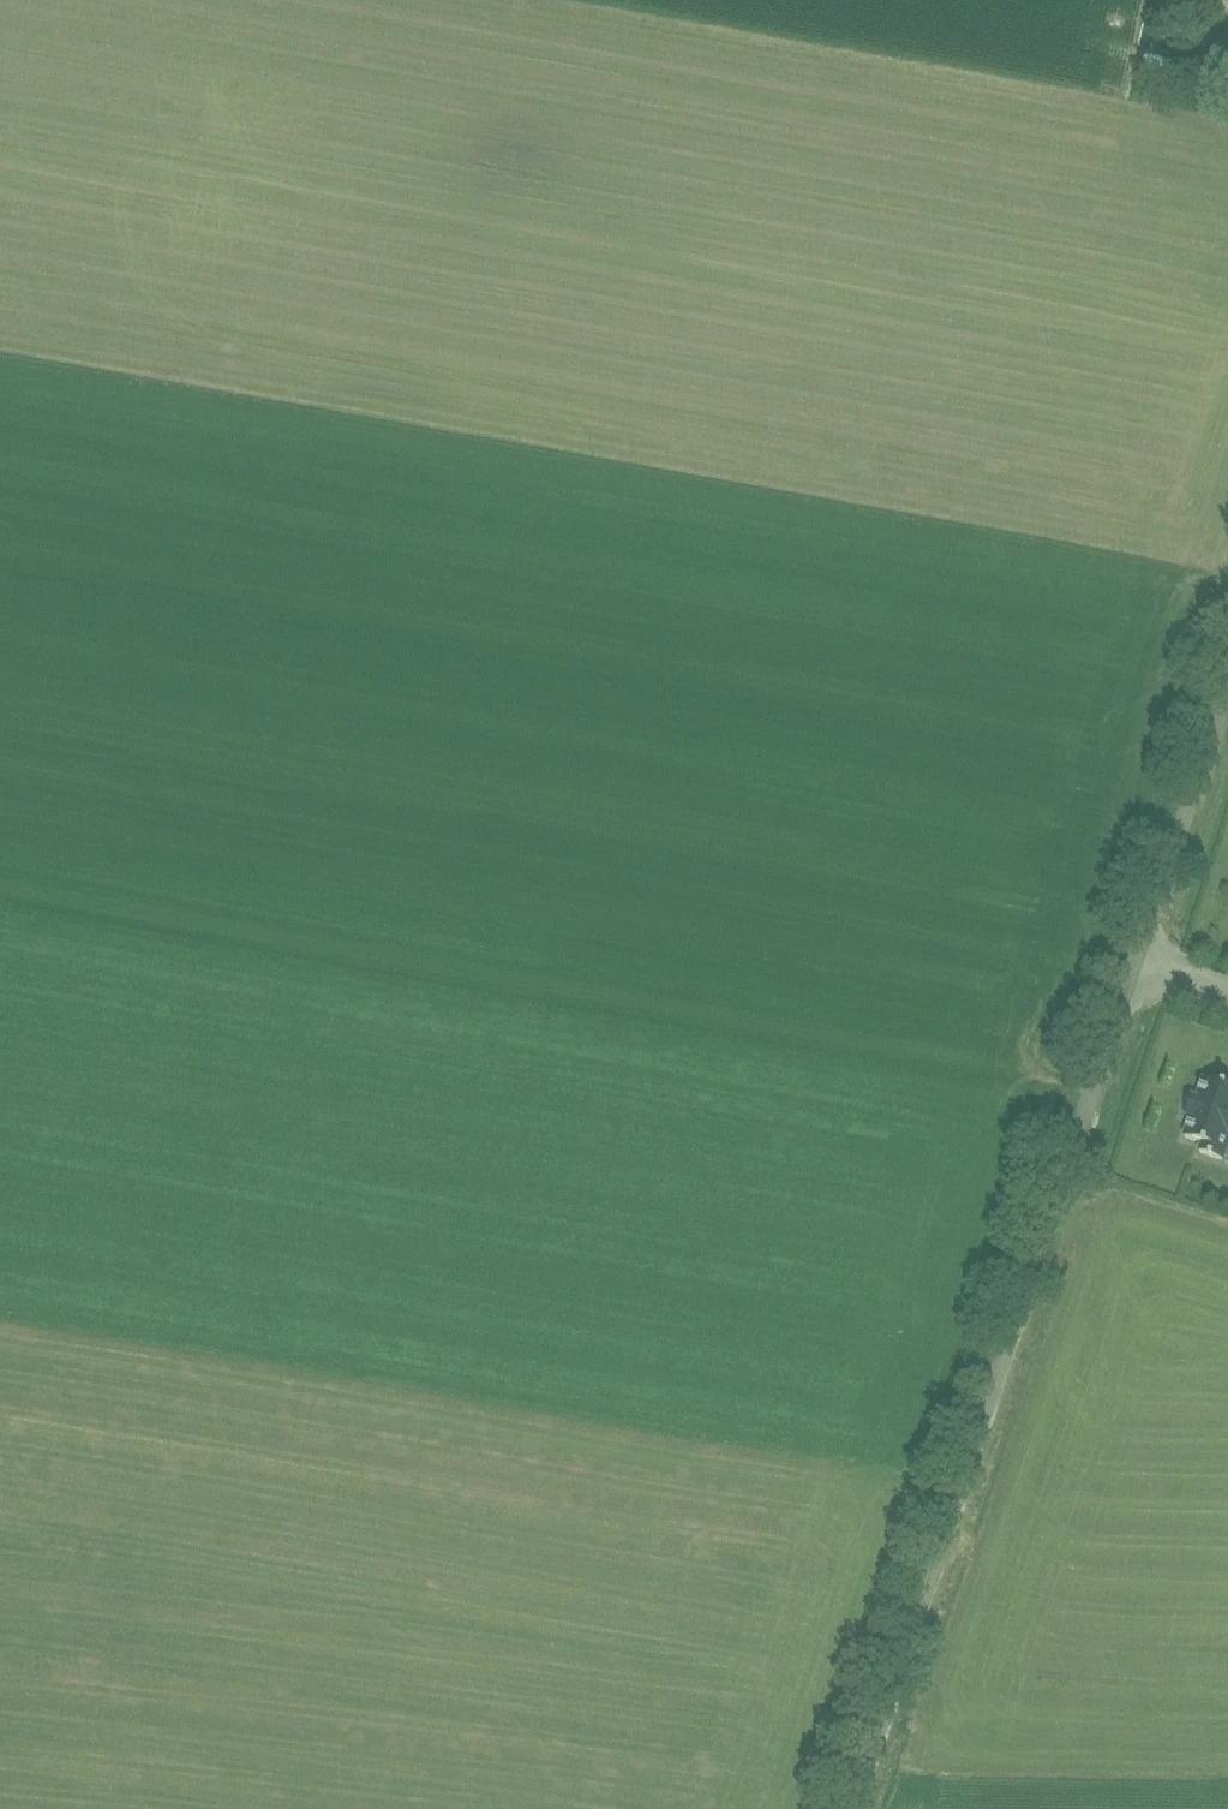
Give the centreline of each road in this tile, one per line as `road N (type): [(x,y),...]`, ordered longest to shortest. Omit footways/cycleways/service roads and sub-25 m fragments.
road 1 (unclassified): [(850,1808),(1227,684)]

